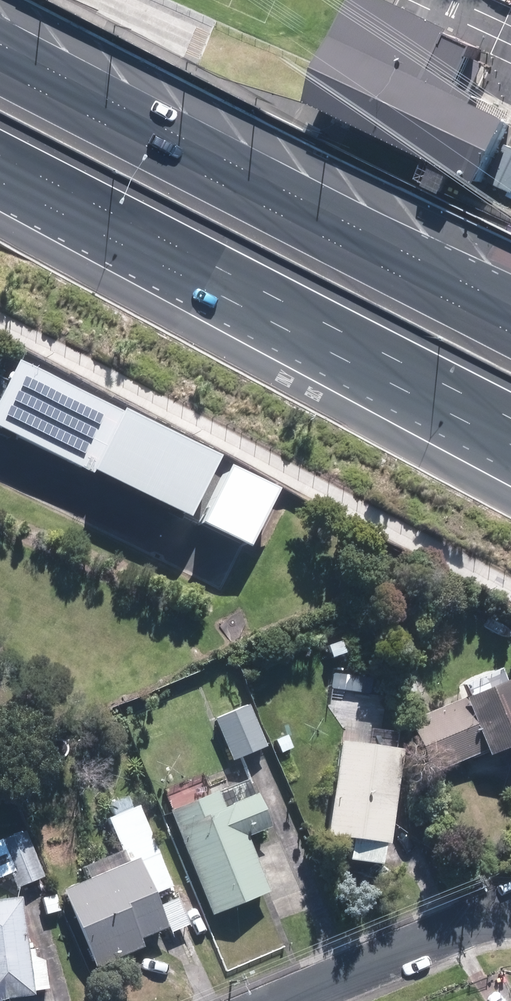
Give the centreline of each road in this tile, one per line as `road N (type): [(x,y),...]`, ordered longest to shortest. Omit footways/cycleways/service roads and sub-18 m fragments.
road 1 (motorway): [(510,443),(0,181)]
road 2 (motorway): [(0,46),(453,282)]
road 3 (residential): [(510,908),(290,1000)]

